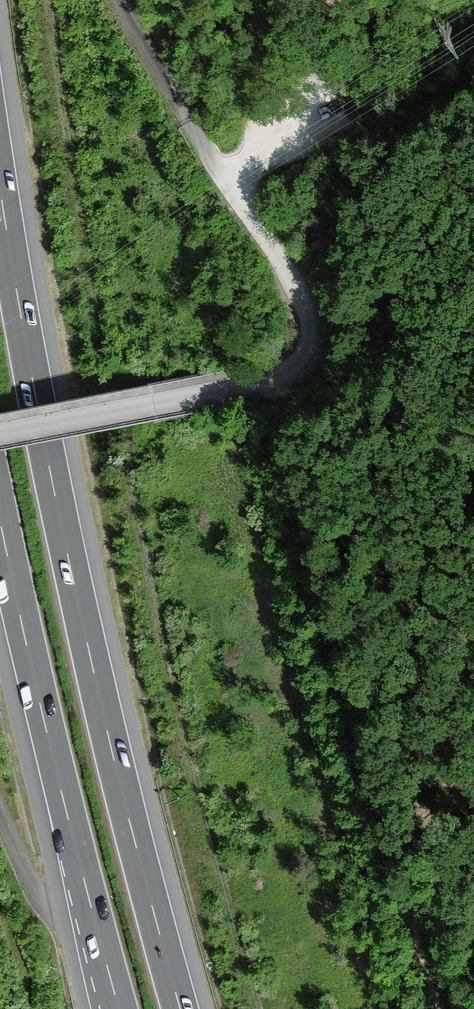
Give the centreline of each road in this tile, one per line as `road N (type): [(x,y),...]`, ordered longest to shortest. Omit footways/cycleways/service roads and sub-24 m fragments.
road 1 (motorway): [(183,1008),(69,555),(0,181)]
road 2 (motorway): [(0,523),(118,1008)]
road 3 (track): [(336,0),(322,25),(315,70),(231,185)]

